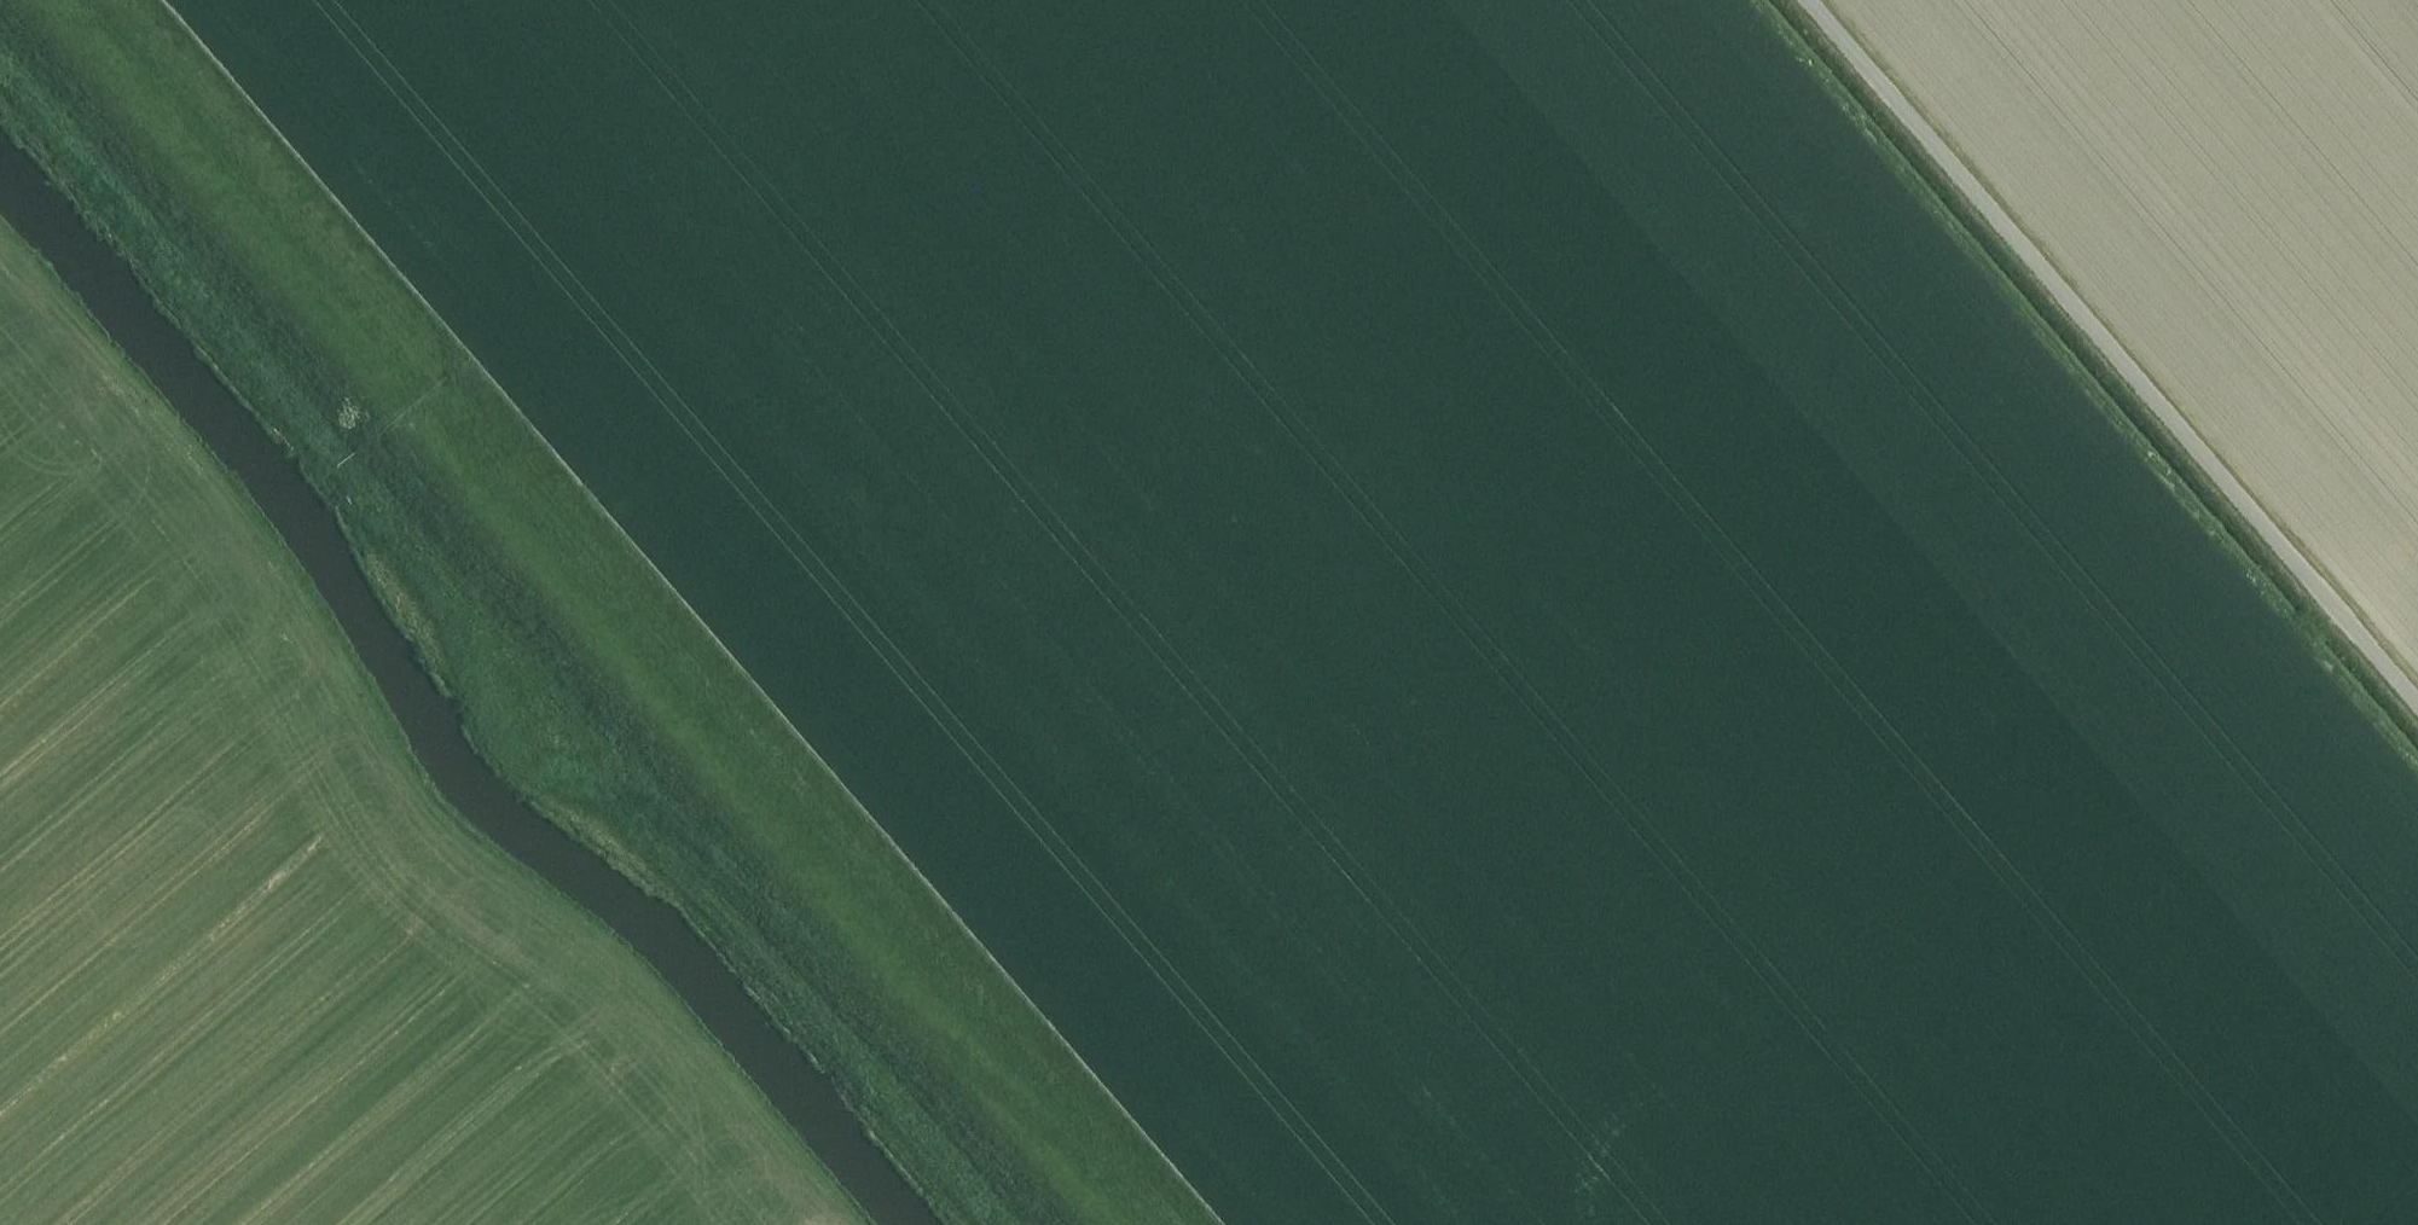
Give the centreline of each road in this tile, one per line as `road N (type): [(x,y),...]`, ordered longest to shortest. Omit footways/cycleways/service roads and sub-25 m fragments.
road 1 (unclassified): [(2417,700),(1814,0)]

